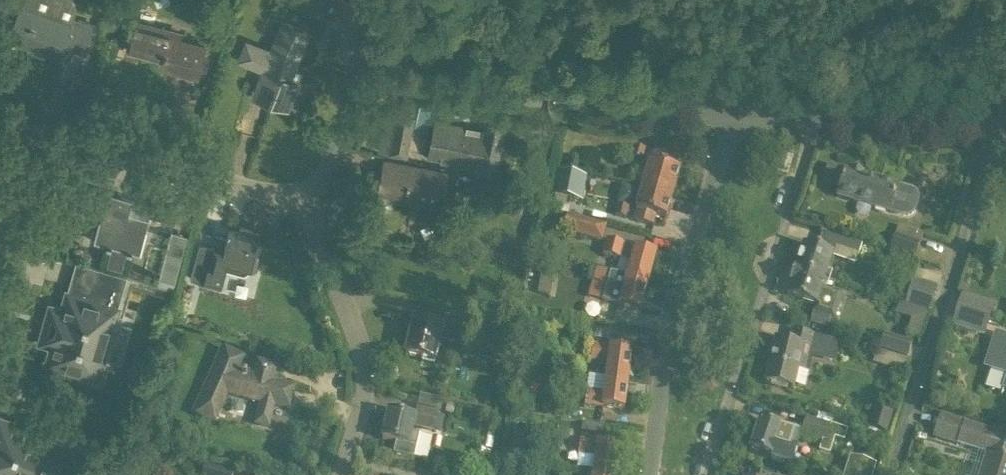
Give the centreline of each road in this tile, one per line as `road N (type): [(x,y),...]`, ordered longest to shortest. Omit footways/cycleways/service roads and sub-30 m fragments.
road 1 (unclassified): [(736,117),(495,96),(389,77),(364,92),(304,204)]
road 2 (unclassified): [(709,474),(818,119)]
road 3 (unclassified): [(648,474),(671,332),(736,117)]
road 4 (unclassified): [(889,474),(998,126)]
road 5 (unclassified): [(341,474),(364,397),(363,359),(304,204)]
road 6 (unclassified): [(304,204),(48,138)]
road 7 (unclassified): [(998,126),(818,119)]

